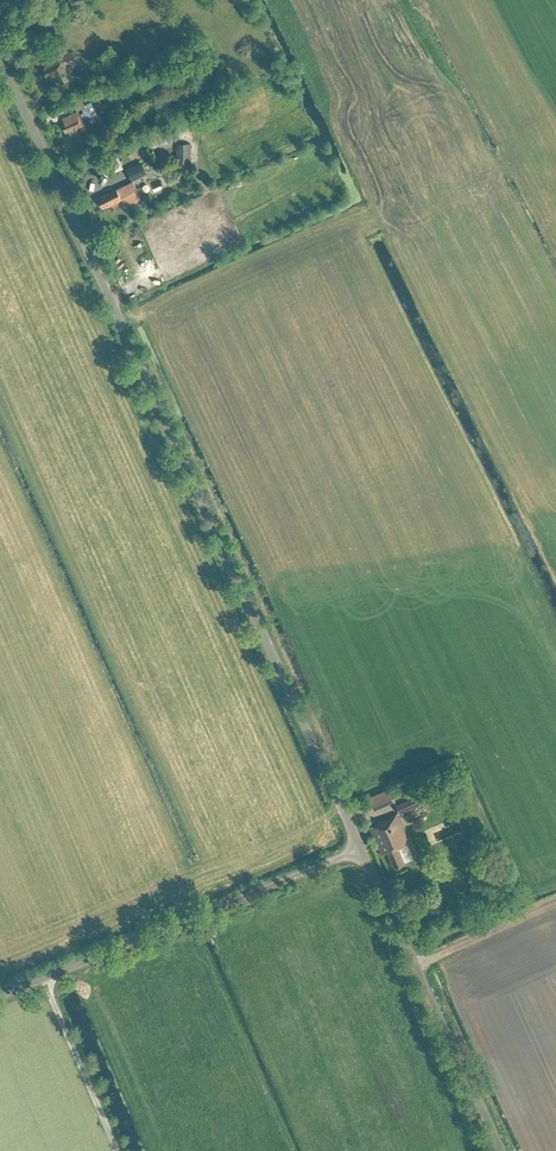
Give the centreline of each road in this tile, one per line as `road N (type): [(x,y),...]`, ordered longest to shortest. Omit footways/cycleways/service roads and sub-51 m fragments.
road 1 (tertiary): [(361,848),(0,56)]
road 2 (unclassified): [(361,848),(0,996)]
road 3 (tertiary): [(502,1150),(361,848)]

